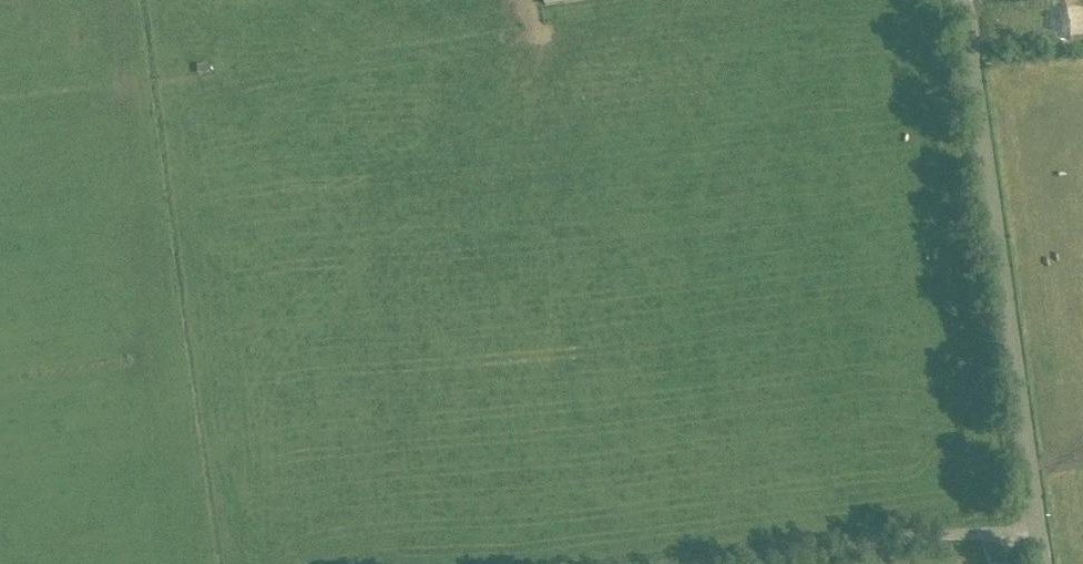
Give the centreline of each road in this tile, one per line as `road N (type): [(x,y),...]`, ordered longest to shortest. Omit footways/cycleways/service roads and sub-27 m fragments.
road 1 (unclassified): [(1051,530),(975,0)]
road 2 (unclassified): [(697,563),(934,534),(1051,530)]

